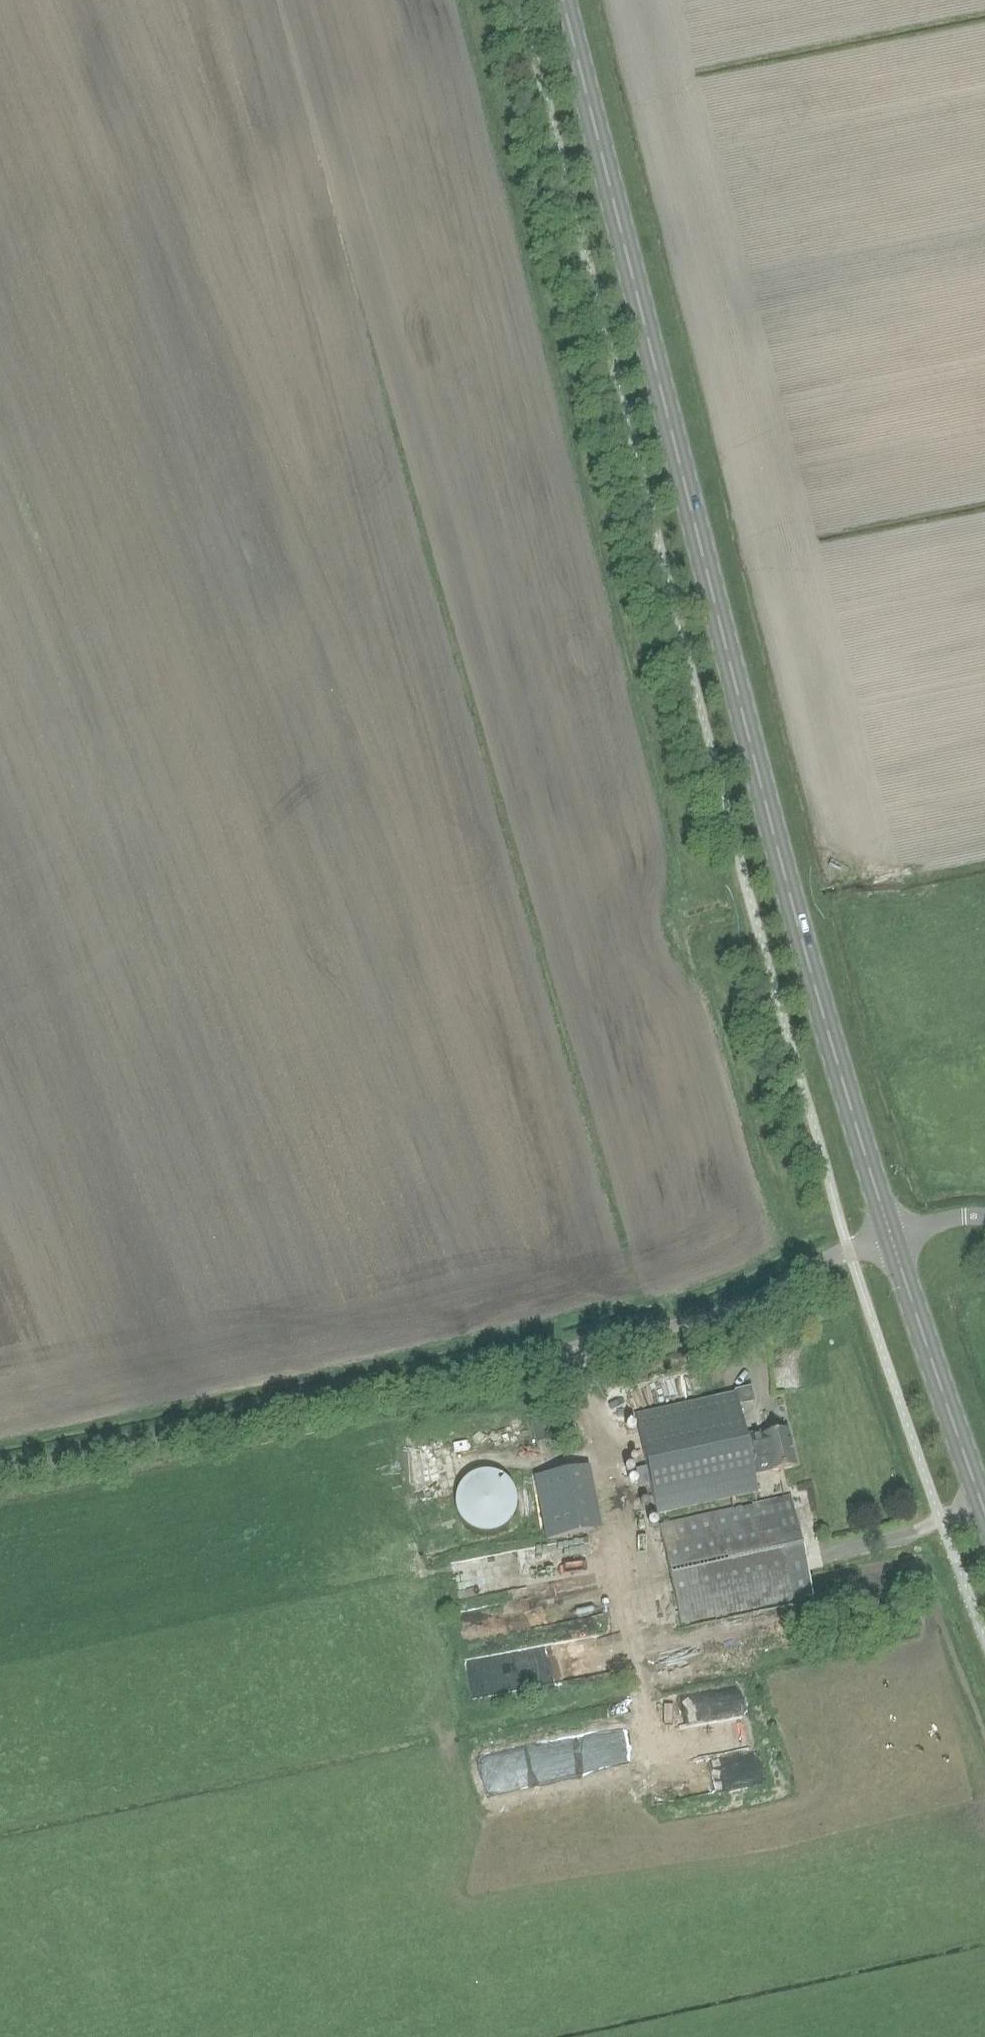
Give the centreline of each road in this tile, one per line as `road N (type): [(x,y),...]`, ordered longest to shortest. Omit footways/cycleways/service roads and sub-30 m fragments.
road 1 (primary): [(893,1235),(839,1060),(562,0)]
road 2 (unclassified): [(0,1473),(719,1317),(765,1298),(815,1262),(893,1235)]
road 3 (primary): [(984,1508),(893,1235)]

